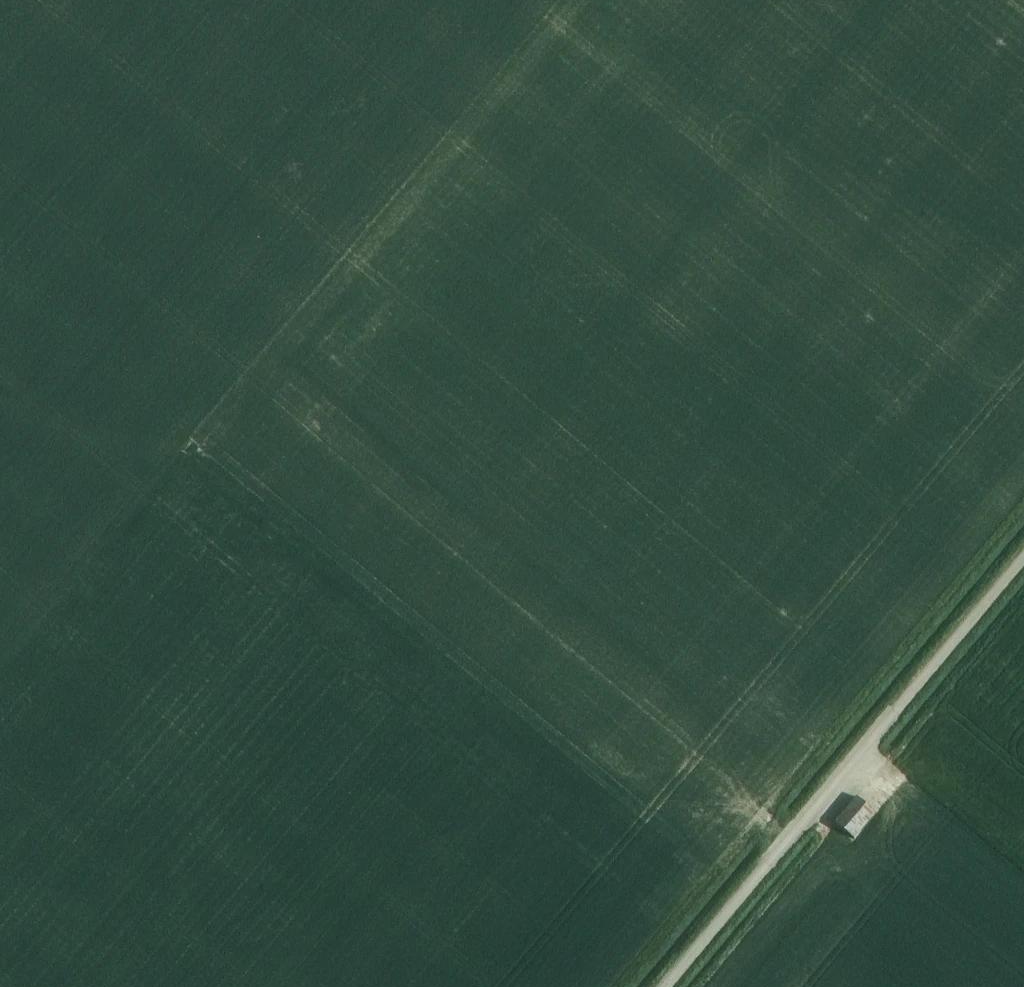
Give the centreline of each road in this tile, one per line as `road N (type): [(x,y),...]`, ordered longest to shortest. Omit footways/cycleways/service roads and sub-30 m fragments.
road 1 (unclassified): [(666,986),(1023,559)]

